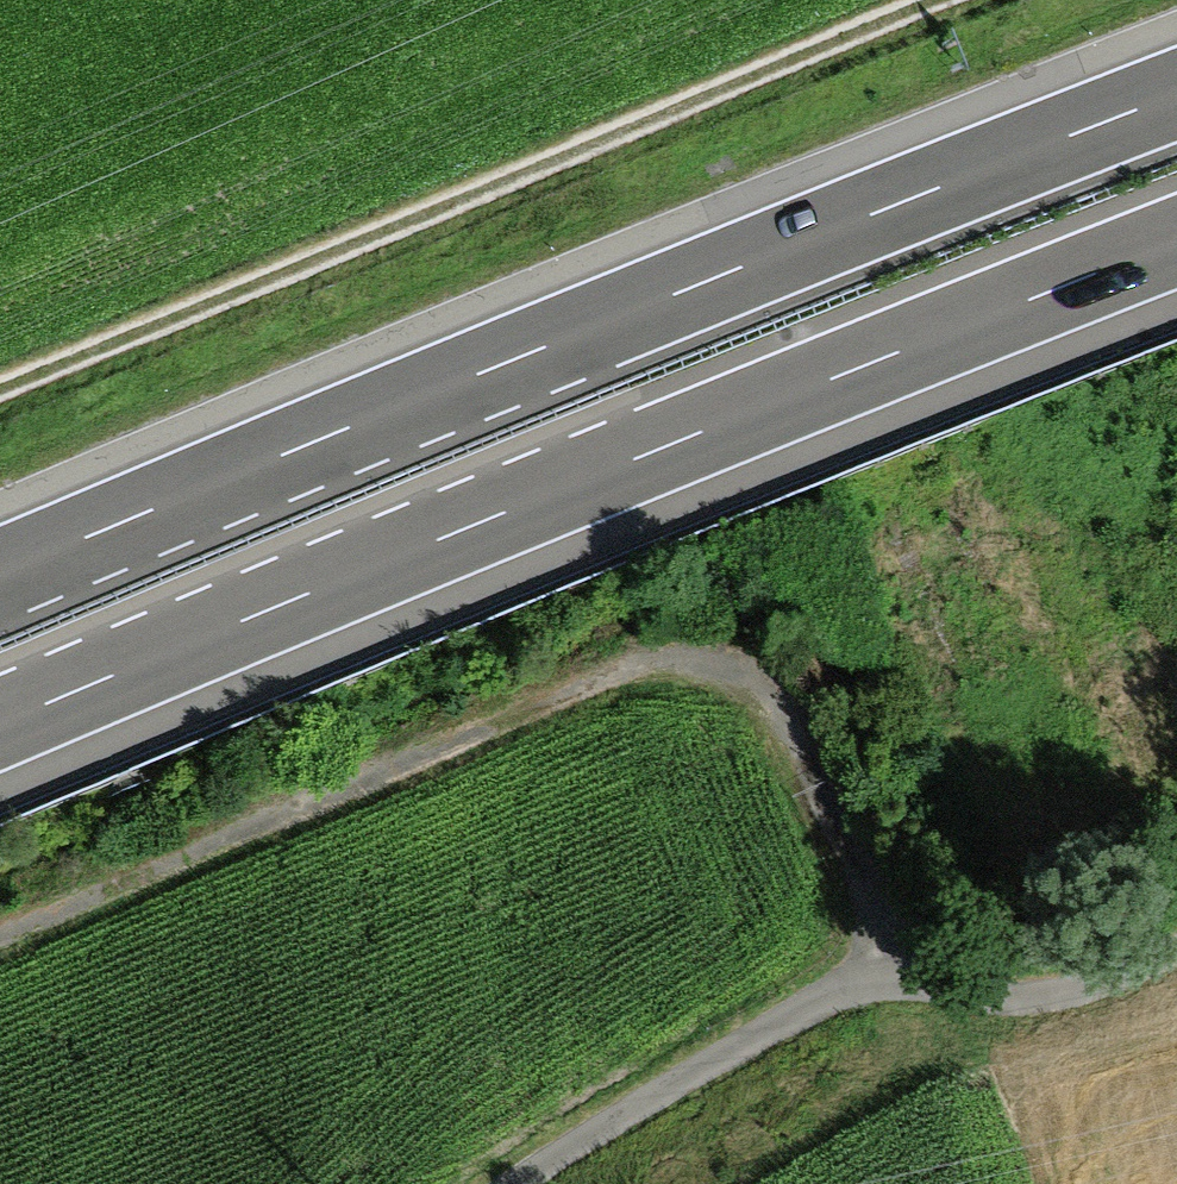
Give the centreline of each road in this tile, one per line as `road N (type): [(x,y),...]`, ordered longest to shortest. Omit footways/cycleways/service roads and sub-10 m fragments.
road 1 (motorway): [(0,724),(1176,242)]
road 2 (motorway): [(1176,94),(0,574)]
road 3 (track): [(862,963),(871,889),(773,699),(734,672),(693,662),(611,673),(0,941)]
road 4 (track): [(936,0),(0,391)]
road 5 (track): [(523,1183),(862,963),(995,997),(1061,996),(1176,948)]

